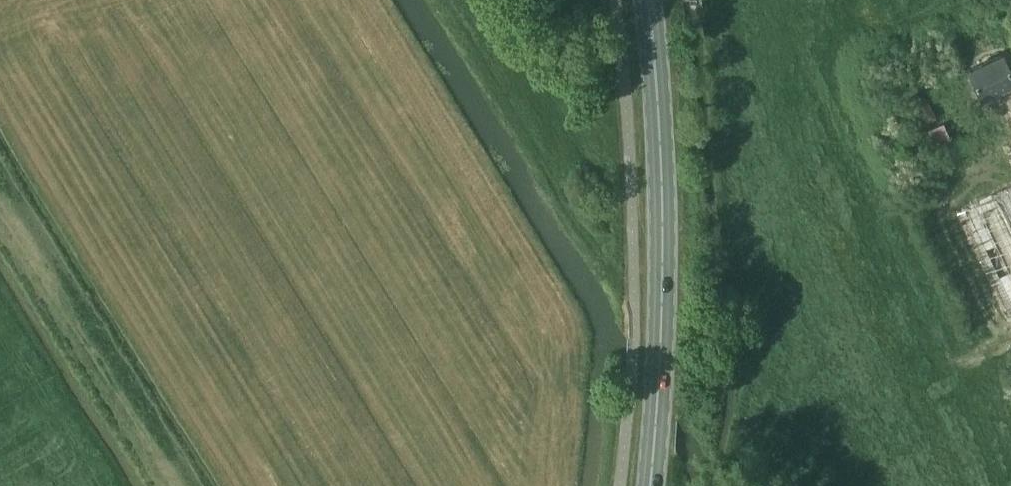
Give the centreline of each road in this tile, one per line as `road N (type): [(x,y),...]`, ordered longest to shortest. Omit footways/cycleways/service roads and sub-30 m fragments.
road 1 (primary): [(644,485),(656,198),(642,0)]
road 2 (track): [(168,485),(0,201)]

